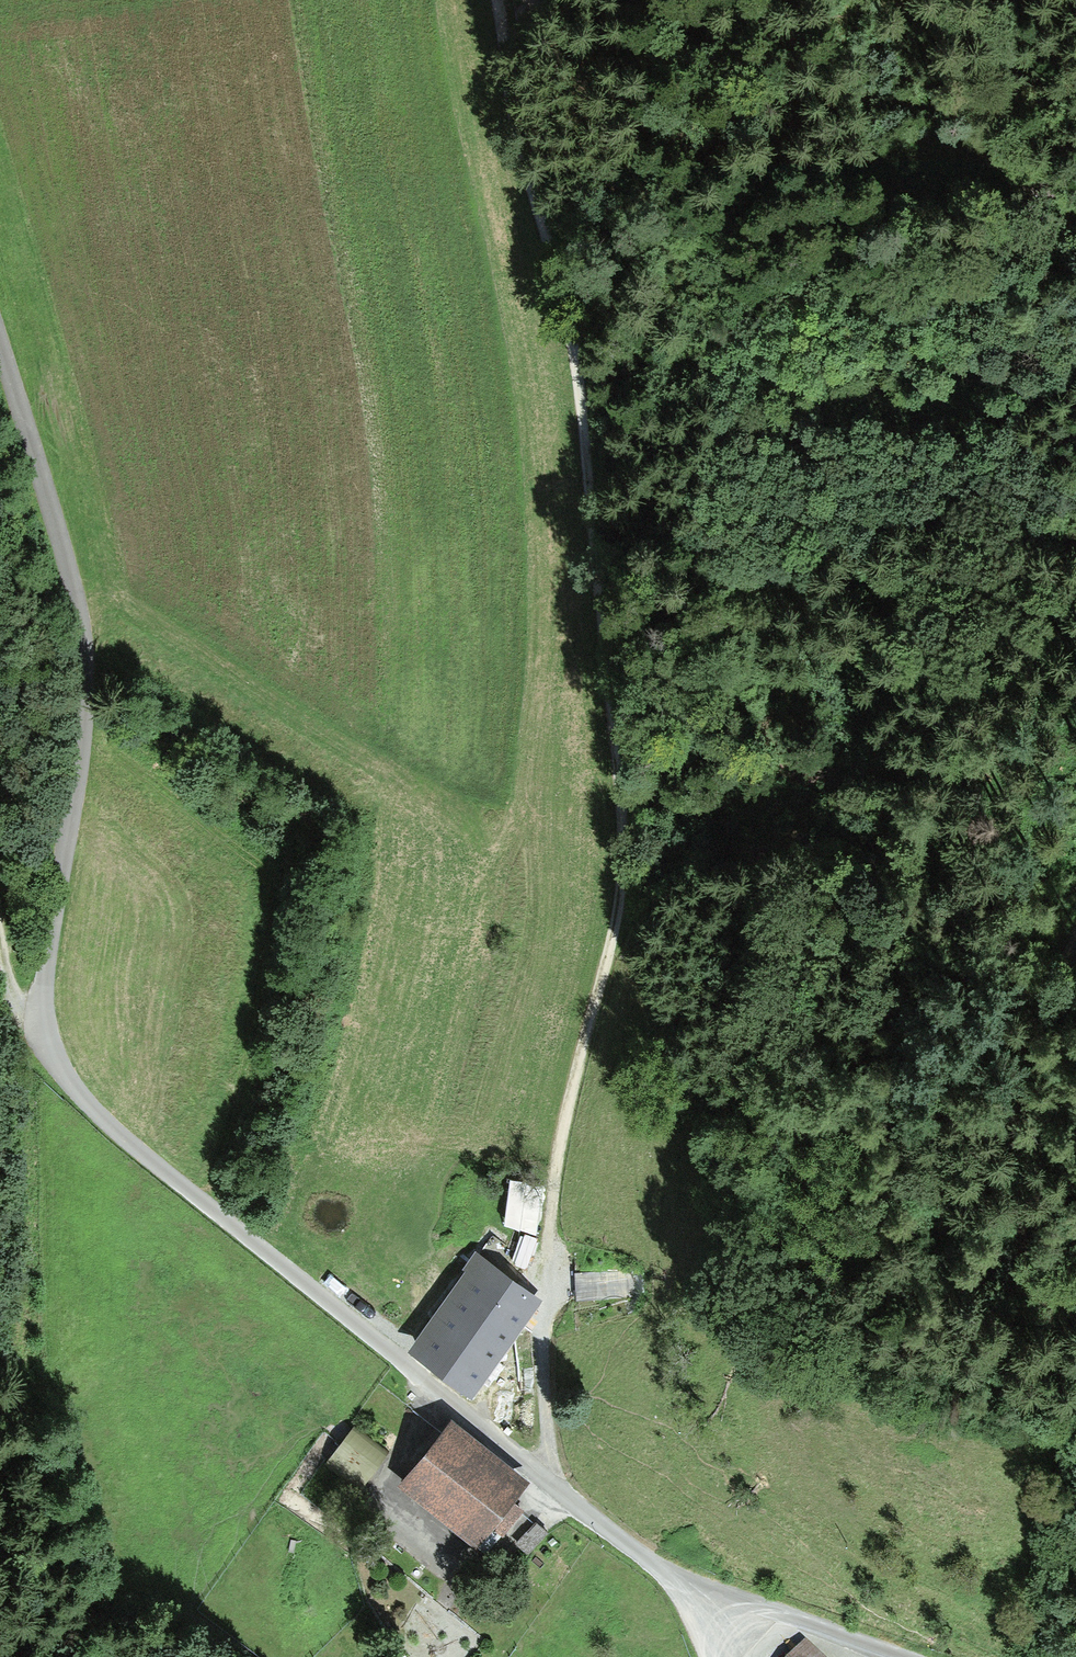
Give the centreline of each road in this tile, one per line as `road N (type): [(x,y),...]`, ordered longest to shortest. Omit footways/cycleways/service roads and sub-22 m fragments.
road 1 (unclassified): [(0,355),(47,497),(80,649),(81,715),(38,1000),(42,1038),(60,1077),(107,1125),(657,1566),(901,1656)]
road 2 (track): [(495,0),(524,180),(572,325),(621,841),(612,918),(552,1170),(540,1316),(550,1451),(535,1471)]
road 3 (track): [(0,969),(3,988),(42,1038),(13,1069),(32,1492)]
road 4 (track): [(1075,958),(1020,1066),(1004,1129),(1009,1201),(1036,1265),(1075,1306)]
road 5 (track): [(1010,0),(1010,124),(1029,176),(1075,225)]

